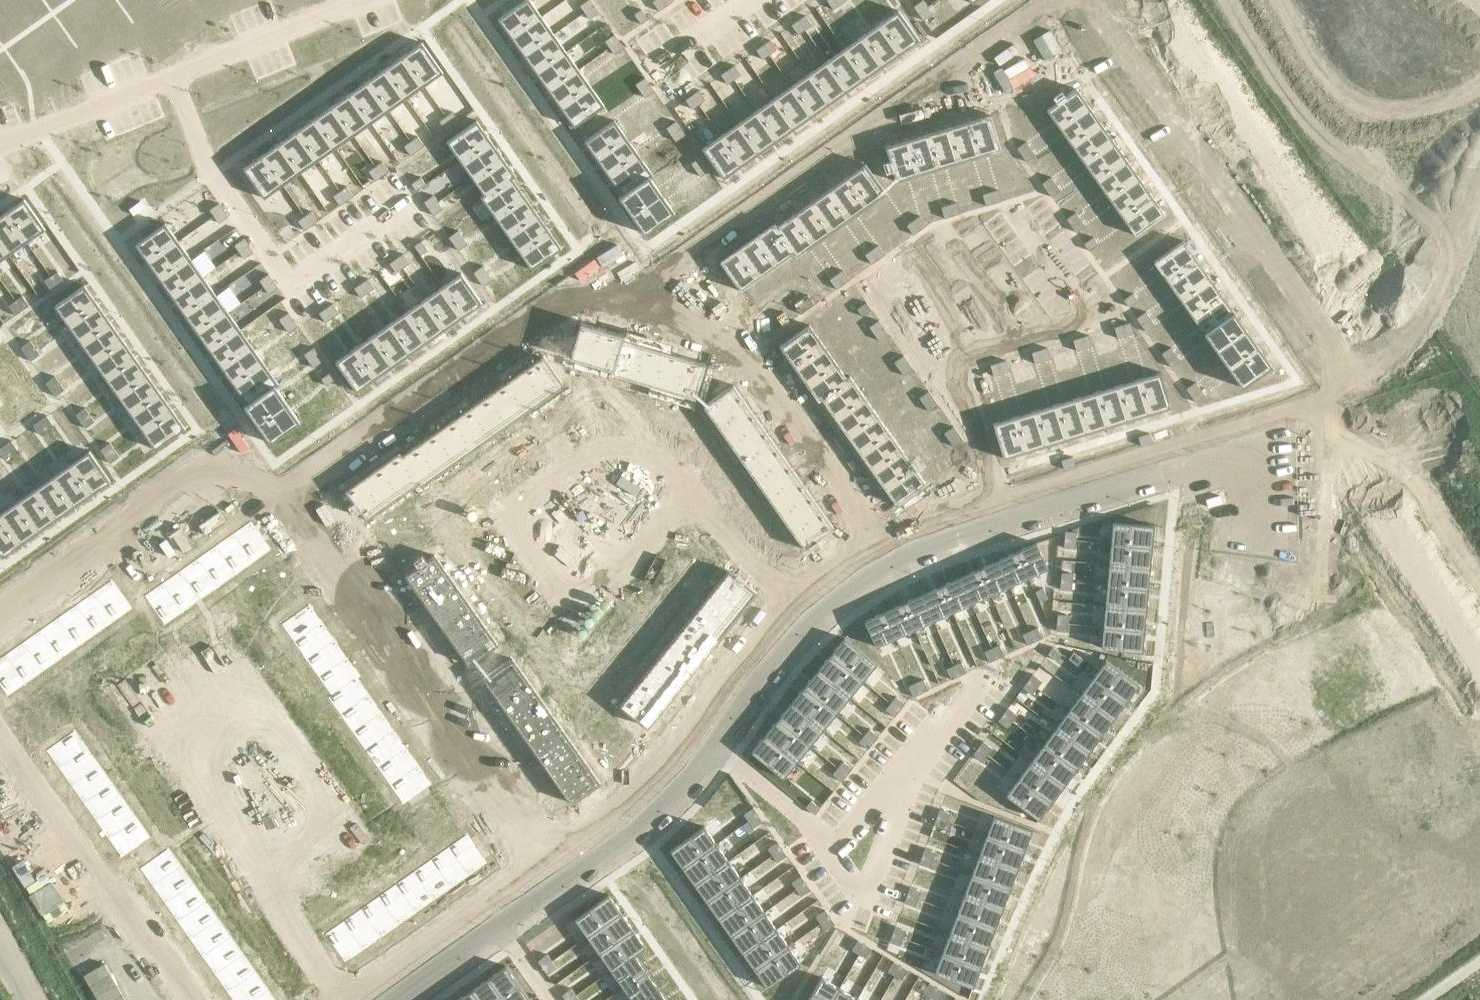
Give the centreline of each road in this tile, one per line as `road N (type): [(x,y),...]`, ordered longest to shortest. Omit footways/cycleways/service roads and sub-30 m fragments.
road 1 (residential): [(1356,377),(1313,403),(1002,511),(849,586),(801,624),(675,798),(391,999)]
road 2 (residential): [(1092,0),(1356,377)]
road 3 (residential): [(0,146),(371,0)]
road 4 (residential): [(1356,377),(1424,308),(1479,177)]

